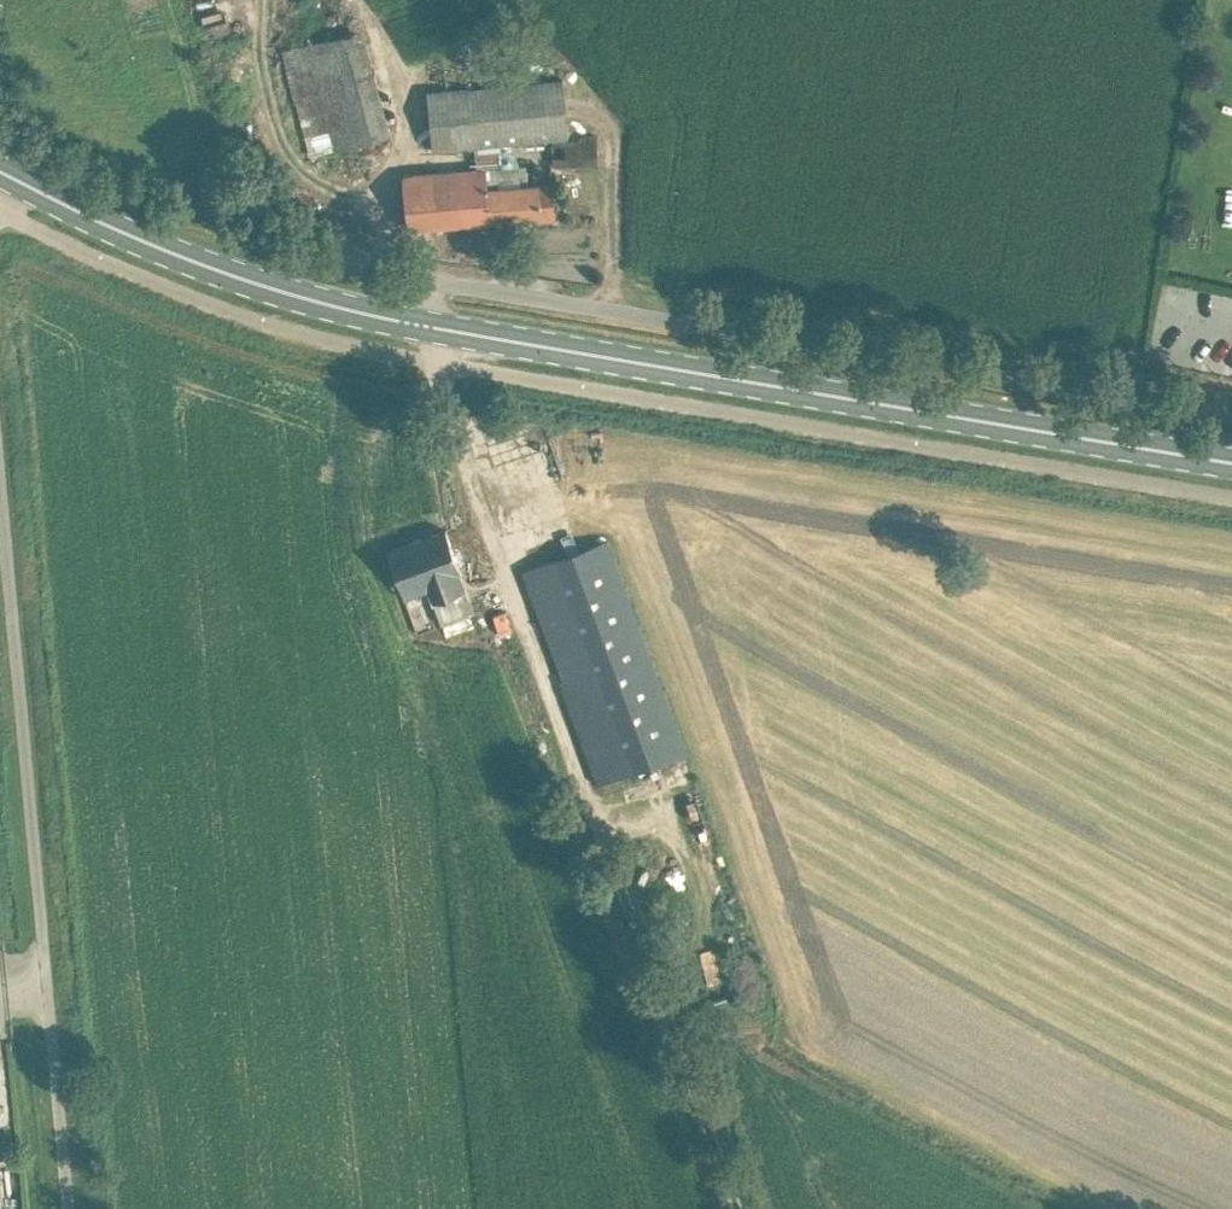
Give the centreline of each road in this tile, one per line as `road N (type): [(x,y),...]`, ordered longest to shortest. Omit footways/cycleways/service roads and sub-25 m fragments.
road 1 (primary): [(1231,464),(429,330)]
road 2 (unclassified): [(1231,497),(431,363)]
road 3 (unclassified): [(1231,415),(432,281)]
road 4 (unclassified): [(67,1208),(0,494)]
road 5 (unclassified): [(656,981),(431,363)]
road 6 (primary): [(429,330),(162,254),(0,173)]
road 7 (unclassified): [(431,363),(232,313),(0,211)]
road 8 (track): [(740,1208),(656,981)]
road 9 (unclassified): [(432,281),(289,253)]

